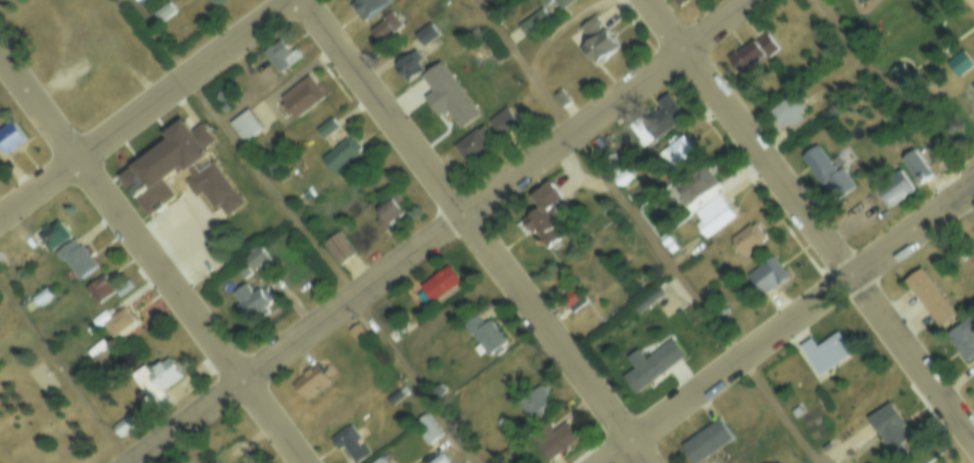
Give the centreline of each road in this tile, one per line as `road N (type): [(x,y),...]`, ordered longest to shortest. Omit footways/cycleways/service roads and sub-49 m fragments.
road 1 (residential): [(755,0),(145,462)]
road 2 (residential): [(650,462),(475,213),(307,0)]
road 3 (residential): [(973,428),(648,0)]
road 4 (residential): [(307,462),(0,53)]
road 5 (residential): [(973,180),(606,462)]
road 6 (residential): [(302,0),(0,216)]

